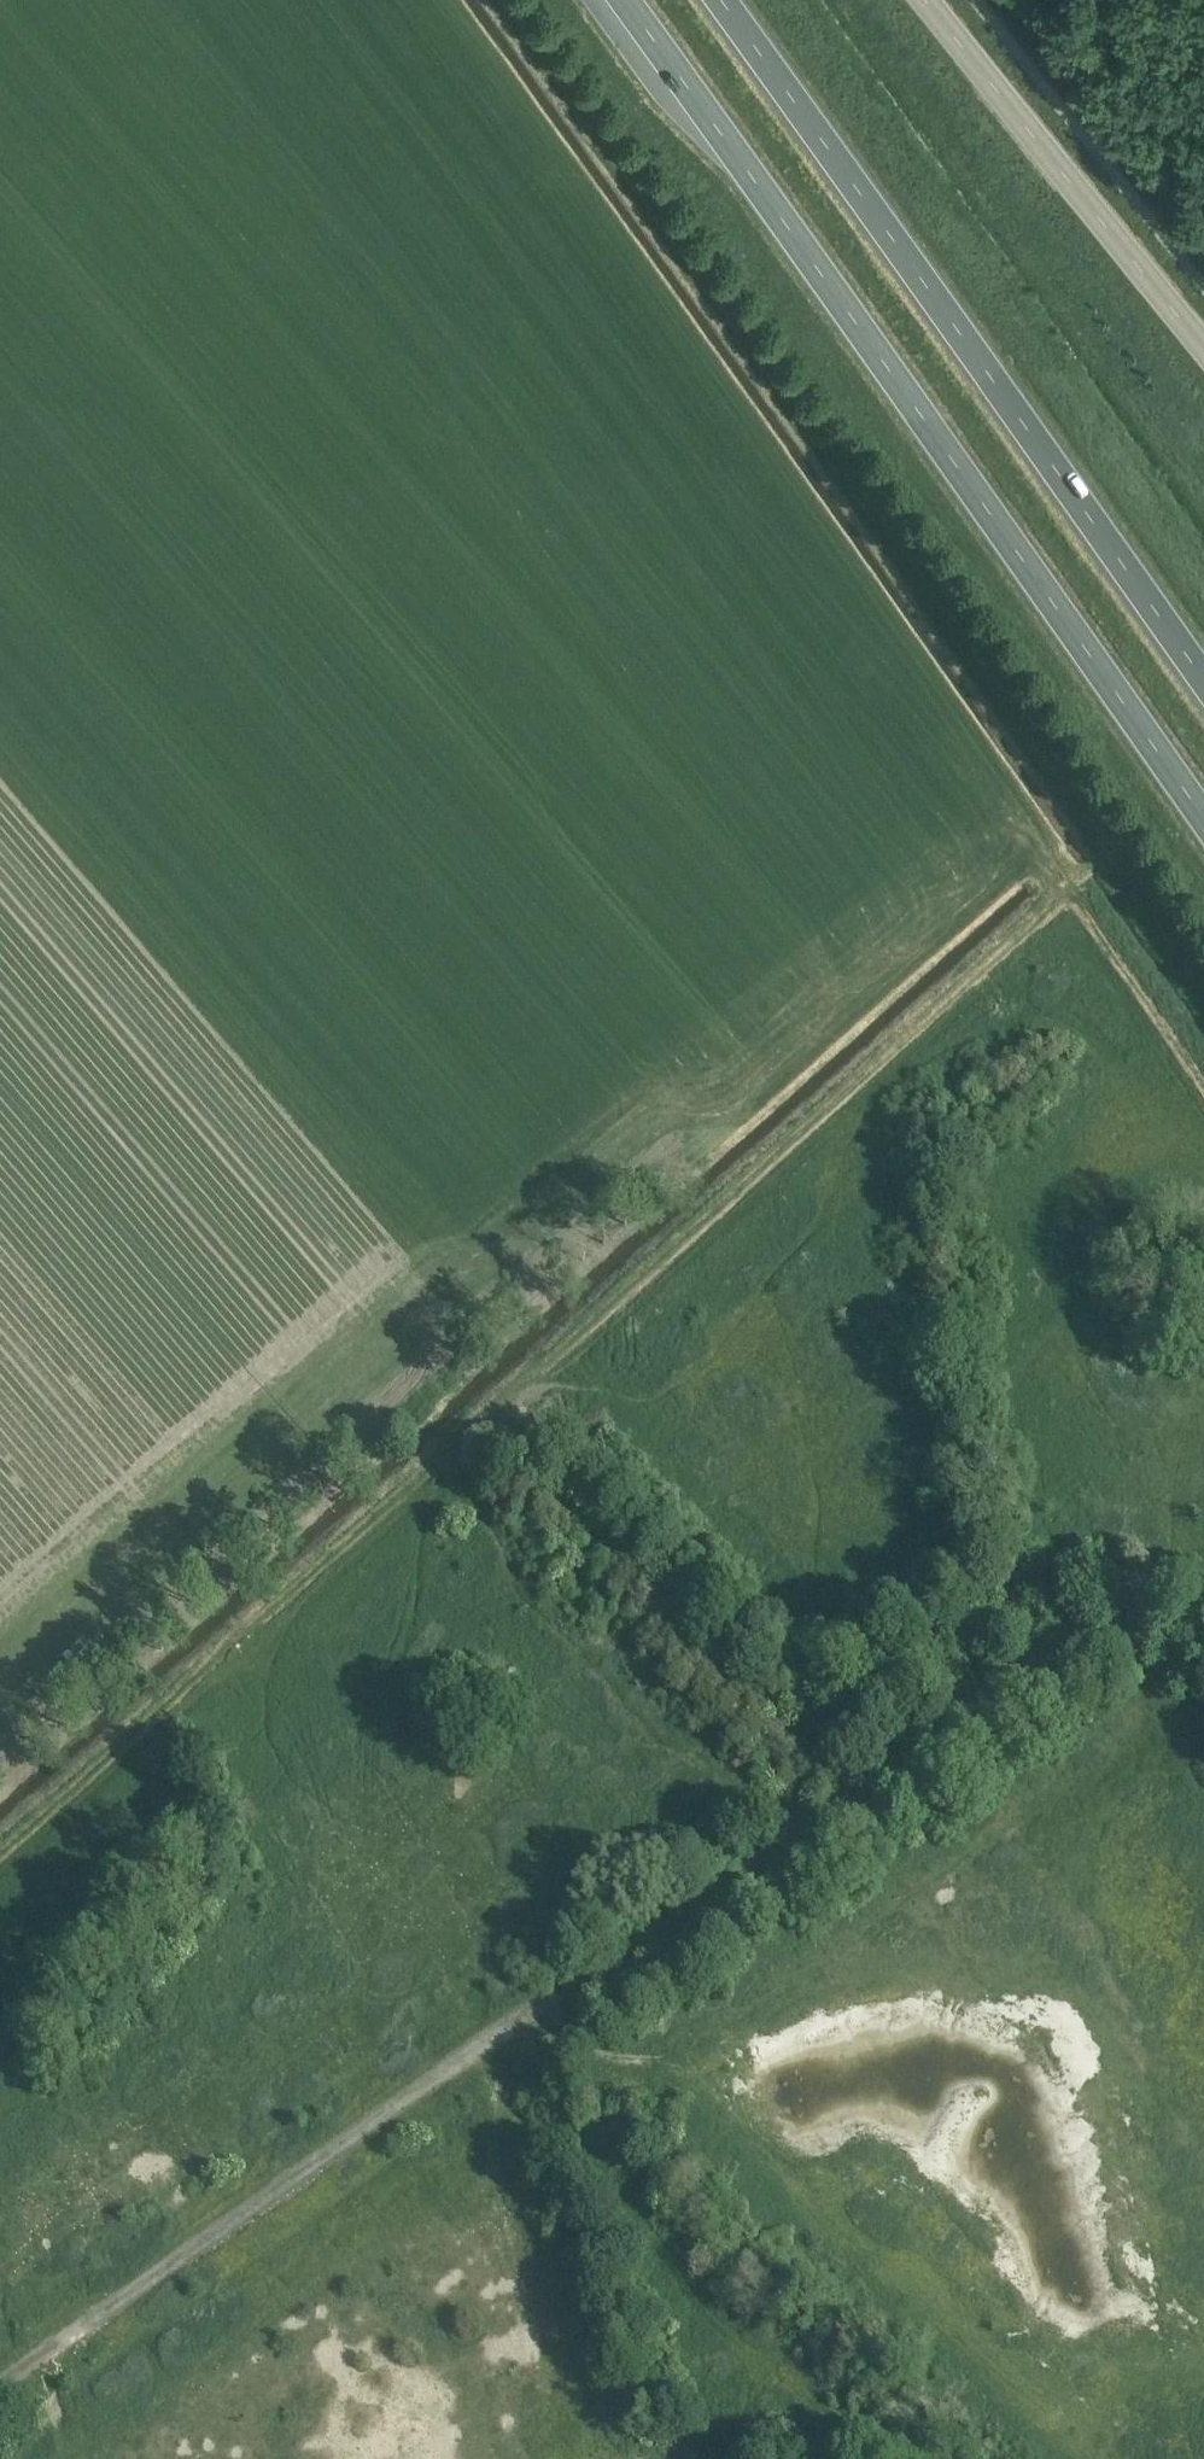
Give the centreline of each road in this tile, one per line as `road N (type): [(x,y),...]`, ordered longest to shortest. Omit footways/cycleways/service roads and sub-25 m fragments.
road 1 (trunk): [(623,0),(1203,824)]
road 2 (track): [(727,1872),(0,2391)]
road 3 (trunk): [(1203,685),(720,0)]
road 4 (secondary): [(1203,338),(927,0)]

